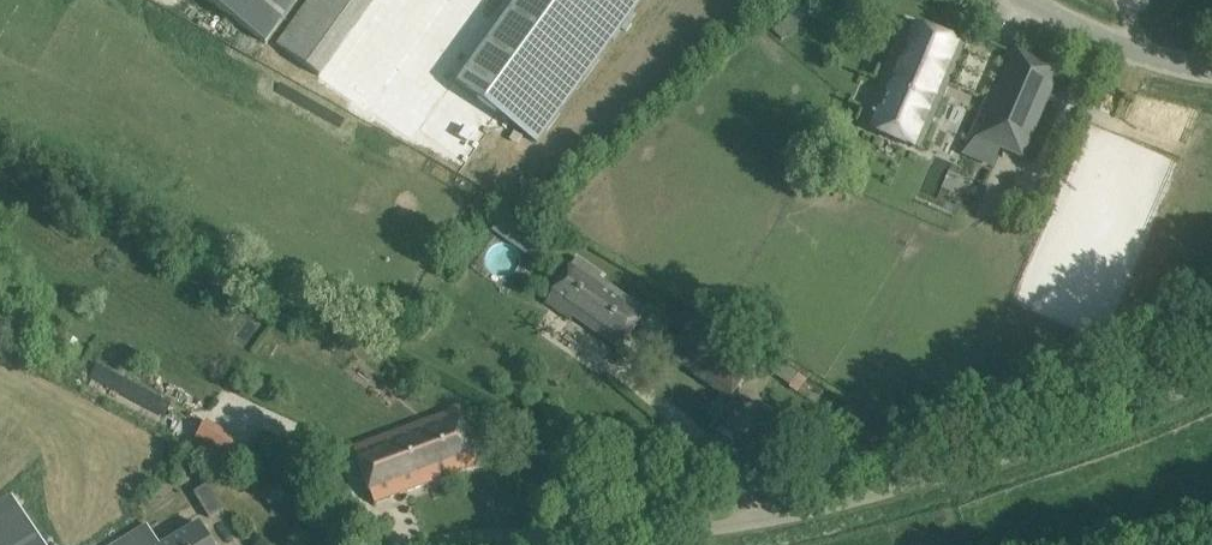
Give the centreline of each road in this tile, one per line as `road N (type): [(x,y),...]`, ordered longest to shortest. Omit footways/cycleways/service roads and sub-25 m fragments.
road 1 (unclassified): [(553,544),(807,510),(1096,424),(1211,374)]
road 2 (unclassified): [(1211,72),(1117,49),(1029,0)]

